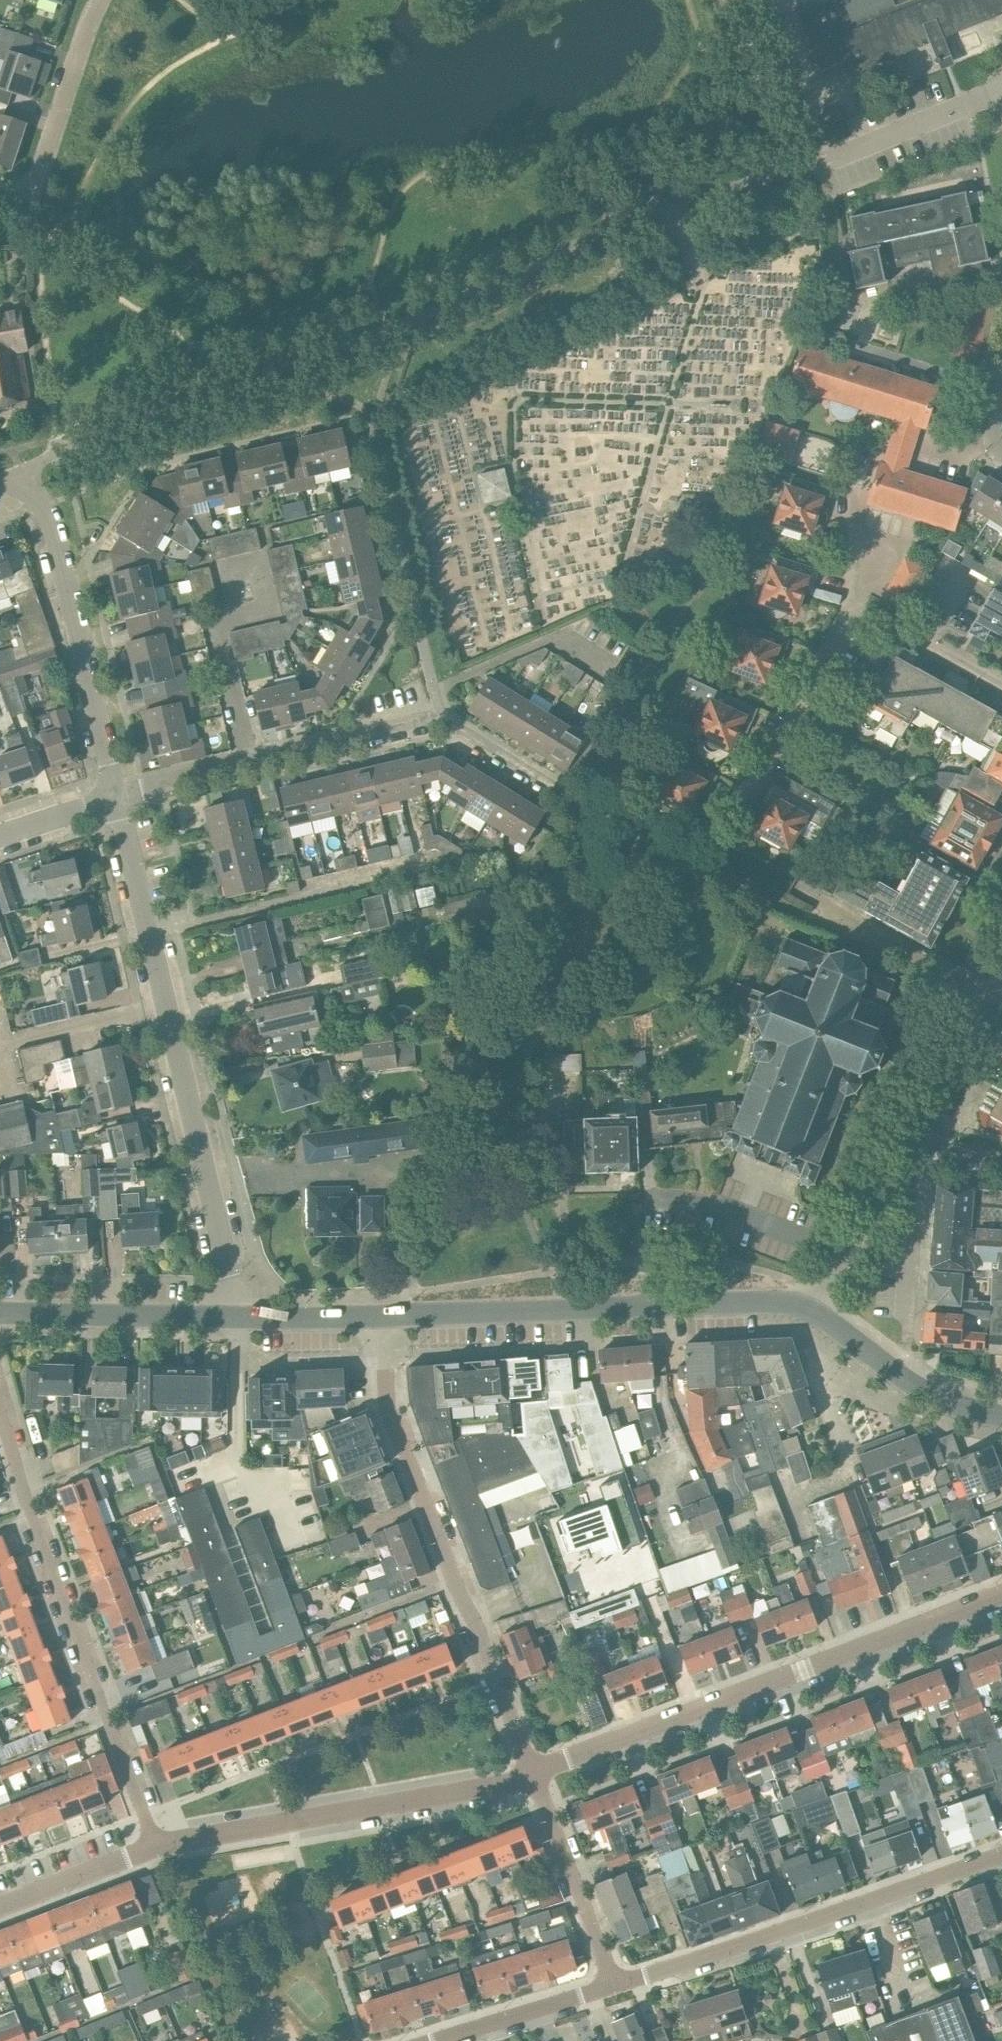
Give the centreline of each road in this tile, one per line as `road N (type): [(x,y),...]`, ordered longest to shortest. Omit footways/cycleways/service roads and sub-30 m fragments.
road 1 (residential): [(238,1316),(118,795)]
road 2 (residential): [(536,1776),(1001,1598)]
road 3 (residential): [(0,1378),(54,1566),(161,1845)]
road 4 (residential): [(536,1776),(387,1402),(385,1314)]
road 5 (residential): [(118,795),(434,714),(568,792)]
road 6 (residential): [(992,1004),(568,792)]
road 7 (tertiary): [(815,1311),(773,1300),(385,1314)]
road 8 (residential): [(611,1984),(1001,1856)]
road 9 (residential): [(161,1845),(536,1776)]
road 10 (residential): [(118,795),(55,530),(24,477)]
road 11 (tertiary): [(238,1316),(0,1318)]
road 12 (residential): [(0,194),(32,184),(42,169),(99,0)]
road 13 (residential): [(748,799),(855,604)]
road 14 (residential): [(611,1984),(536,1776)]
road 15 (tertiary): [(1001,1412),(949,1402),(895,1374),(815,1311)]
road 16 (residential): [(916,1139),(815,1311)]
road 17 (residential): [(828,161),(1001,88)]
road 18 (residential): [(436,2040),(611,1984)]
road 19 (residential): [(0,1903),(161,1845)]
road 20 (residential): [(1001,689),(855,604)]
road 21 (residential): [(992,1004),(916,1139)]
road 22 (tertiary): [(385,1314),(238,1316)]
road 23 (residential): [(0,837),(118,795)]

